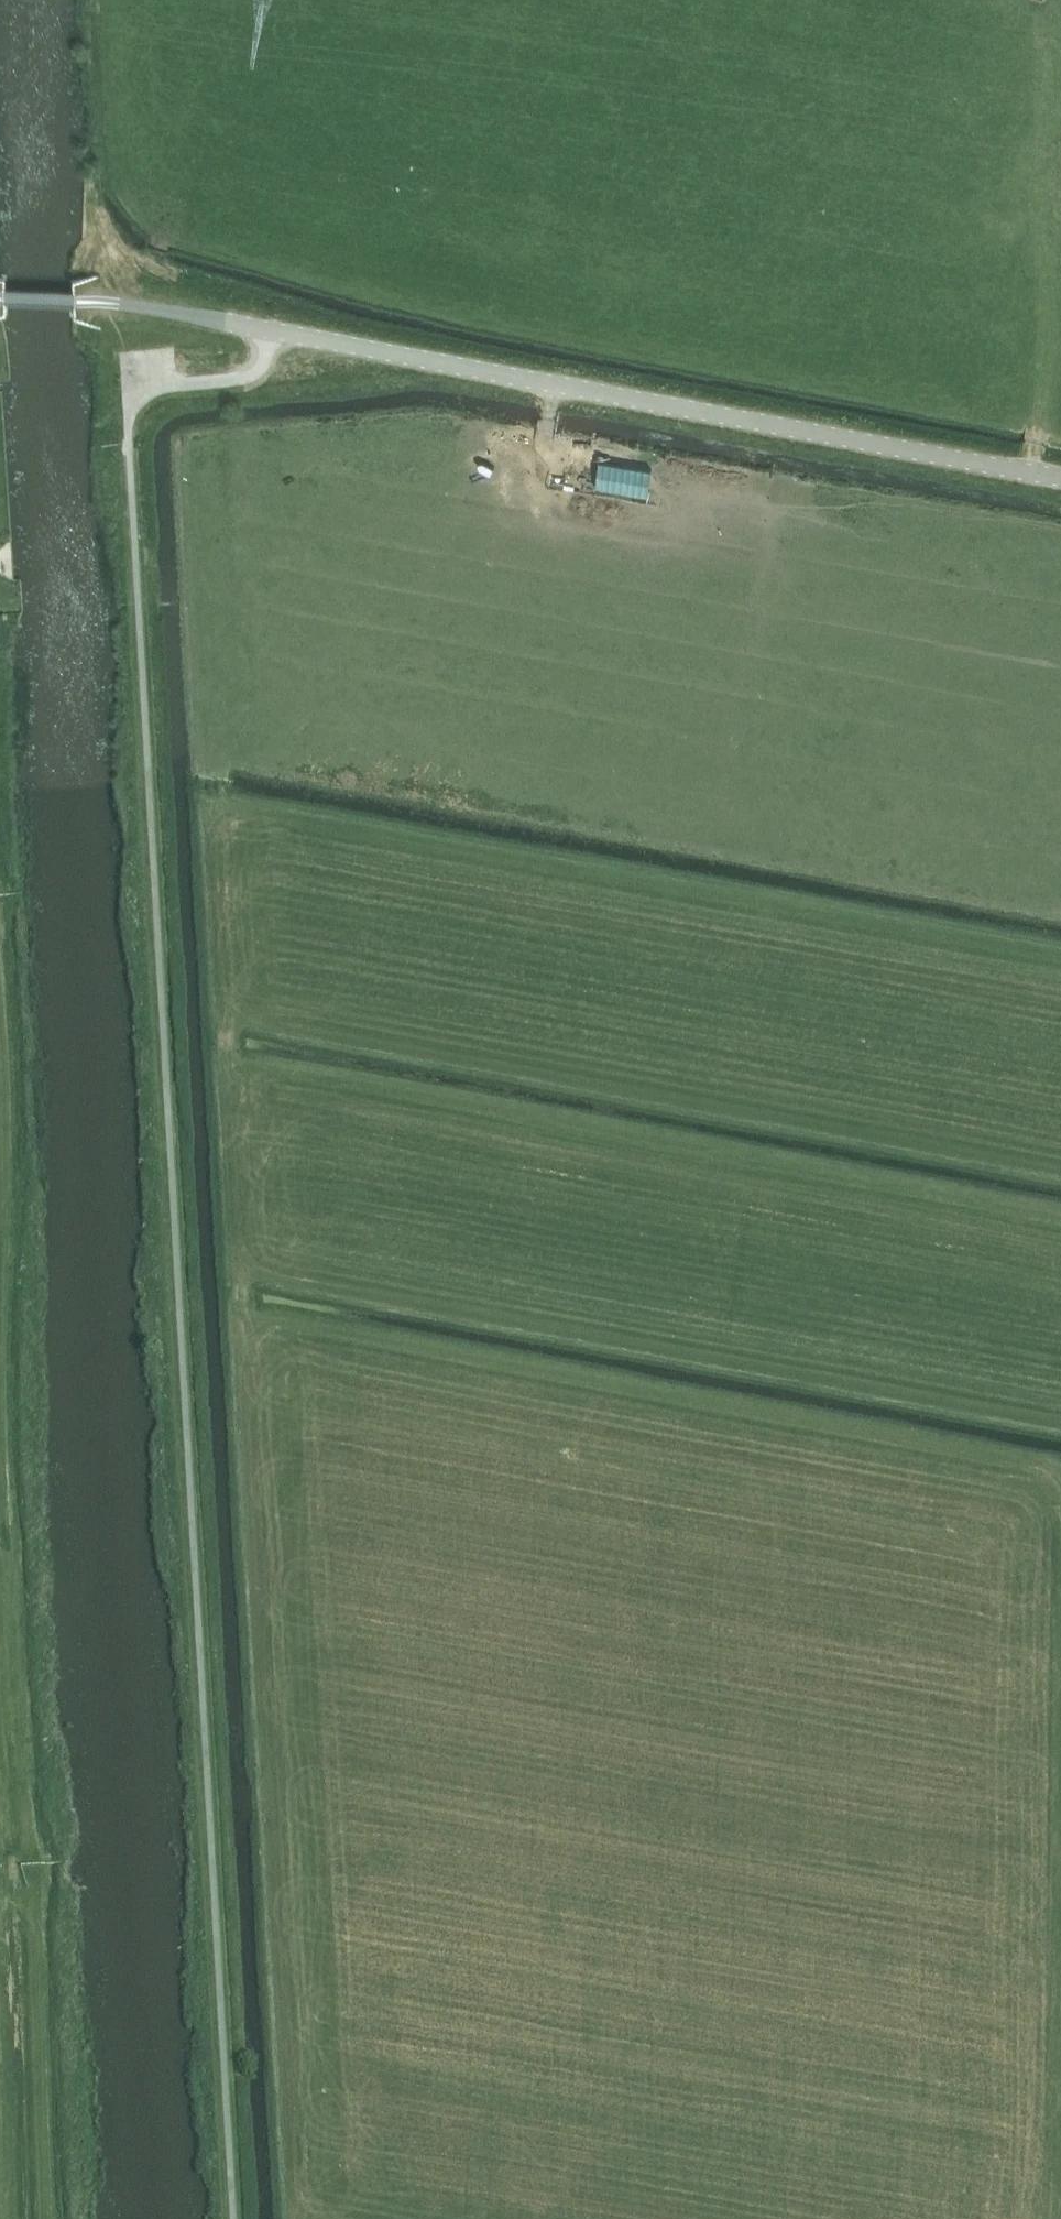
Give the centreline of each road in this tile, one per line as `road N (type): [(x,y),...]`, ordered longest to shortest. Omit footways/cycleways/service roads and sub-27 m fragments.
road 1 (unclassified): [(1060,478),(271,330)]

